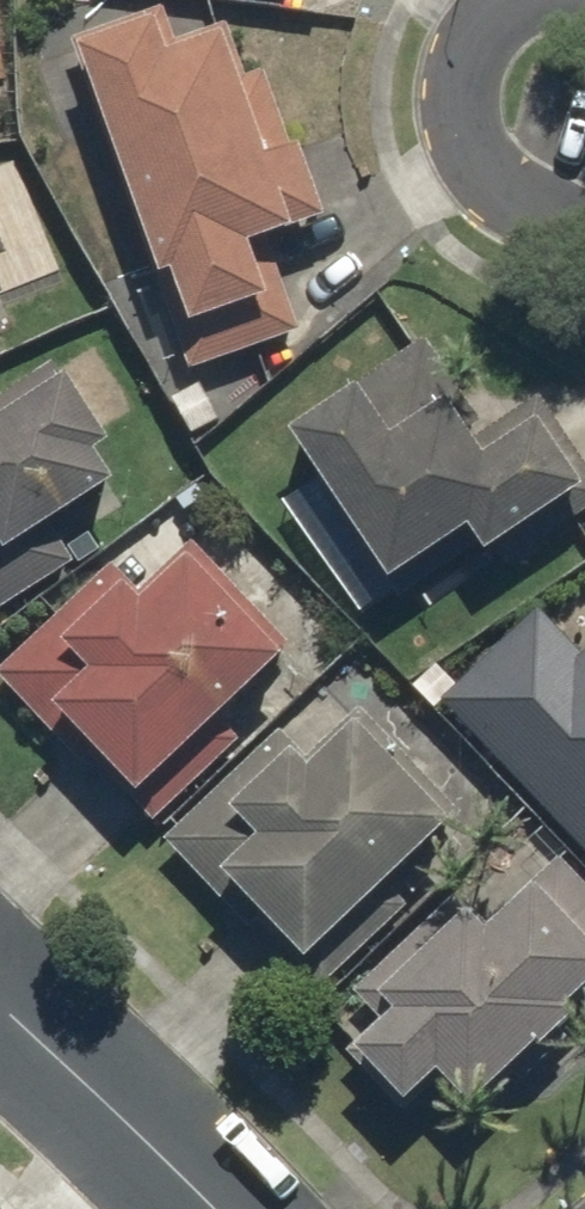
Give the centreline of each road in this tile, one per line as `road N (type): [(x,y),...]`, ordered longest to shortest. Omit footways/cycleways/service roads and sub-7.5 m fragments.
road 1 (residential): [(584,220),(499,182),(466,140),(475,57),(504,12),(526,0)]
road 2 (tertiary): [(0,1002),(209,1208)]

